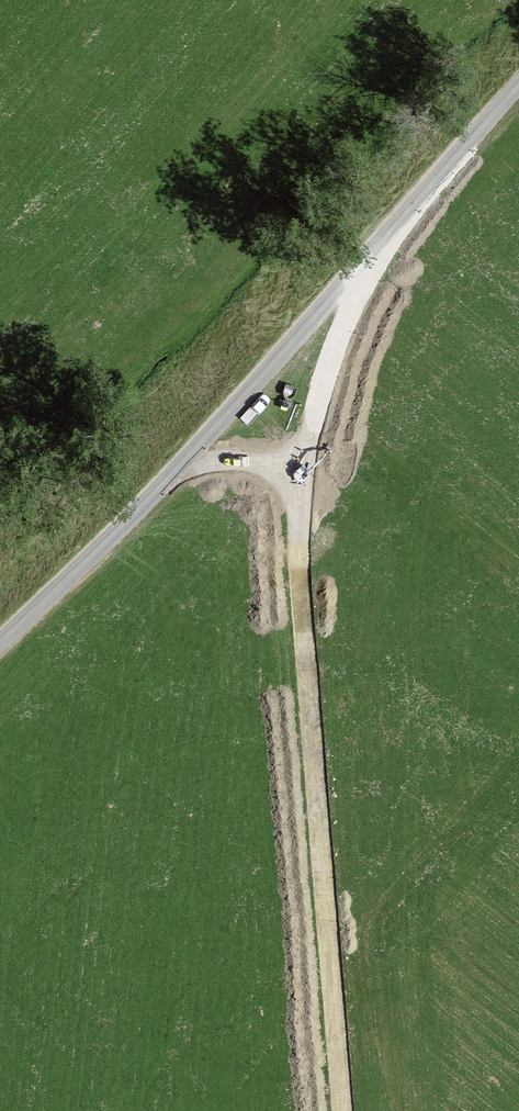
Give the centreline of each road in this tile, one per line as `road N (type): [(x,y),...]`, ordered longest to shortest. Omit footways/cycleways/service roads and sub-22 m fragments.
road 1 (unclassified): [(301,470),(300,595),(343,1110)]
road 2 (unclassified): [(518,84),(370,266),(334,350),(301,470)]
road 3 (unclassified): [(301,470),(236,459),(182,465),(0,643)]

